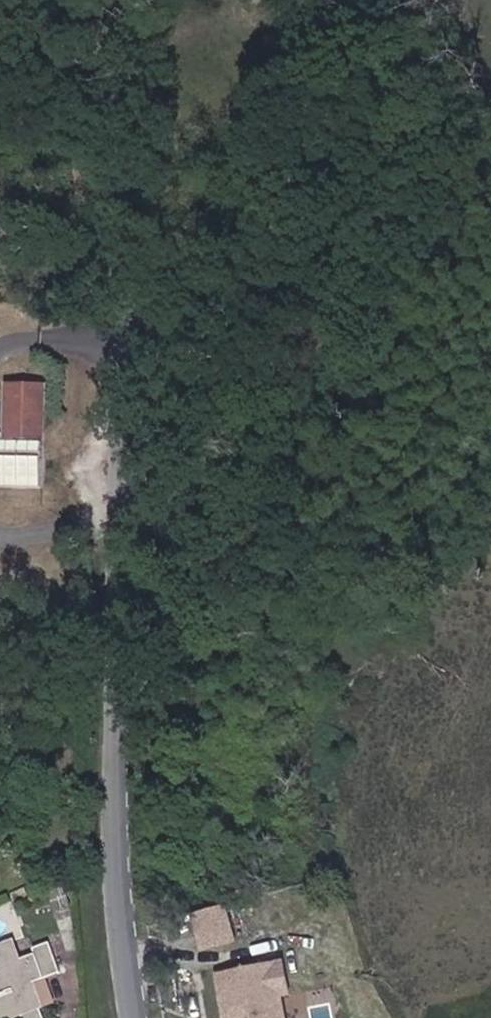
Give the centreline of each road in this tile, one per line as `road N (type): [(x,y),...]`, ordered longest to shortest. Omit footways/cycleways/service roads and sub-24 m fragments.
road 1 (tertiary): [(77,0),(116,237),(121,889),(138,1017)]

